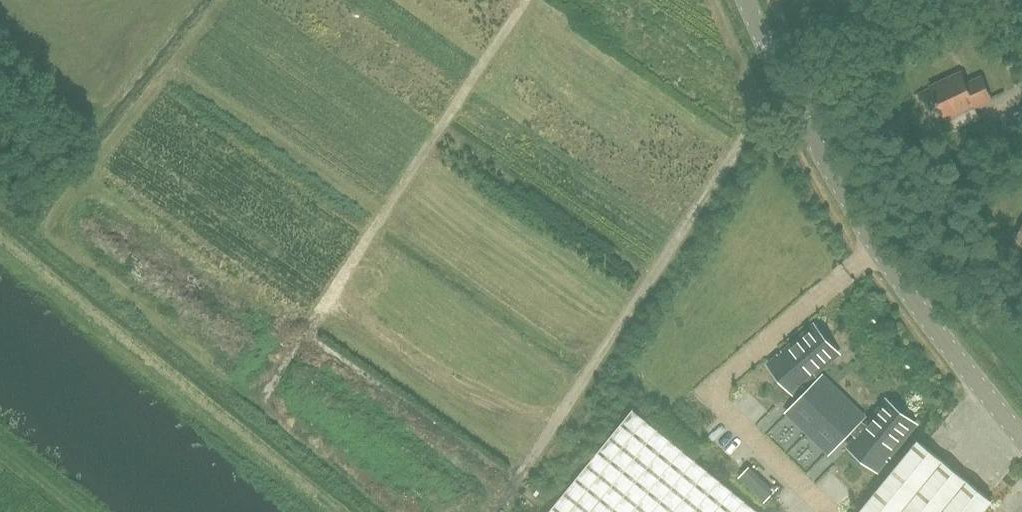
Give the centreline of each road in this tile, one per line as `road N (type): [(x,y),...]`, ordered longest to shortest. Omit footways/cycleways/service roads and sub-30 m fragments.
road 1 (track): [(527,0),(265,401),(43,226),(219,0)]
road 2 (track): [(308,340),(519,481),(757,121),(792,95)]
road 3 (unclassified): [(1021,436),(892,275),(839,189),(749,0)]

